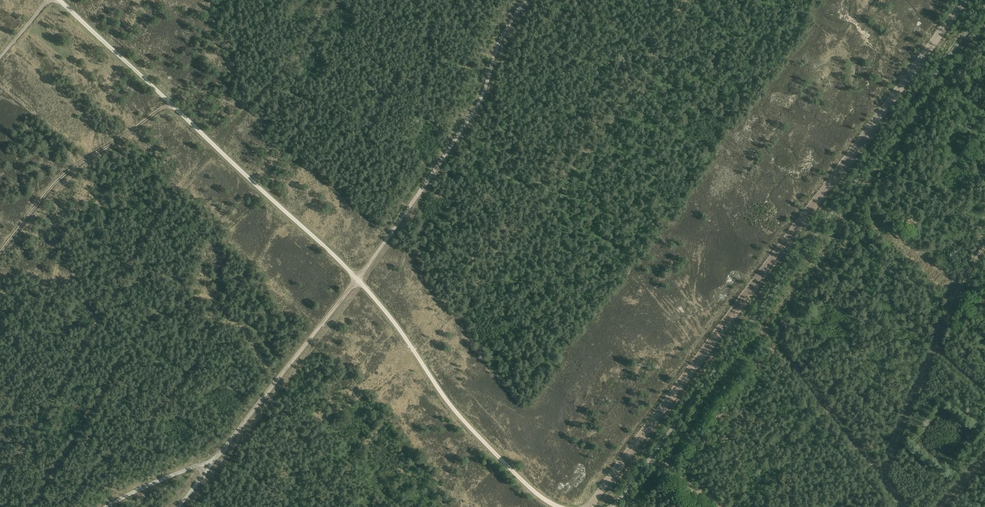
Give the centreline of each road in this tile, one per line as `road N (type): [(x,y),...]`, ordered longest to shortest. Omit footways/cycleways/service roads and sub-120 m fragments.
road 1 (track): [(590,506),(965,0)]

